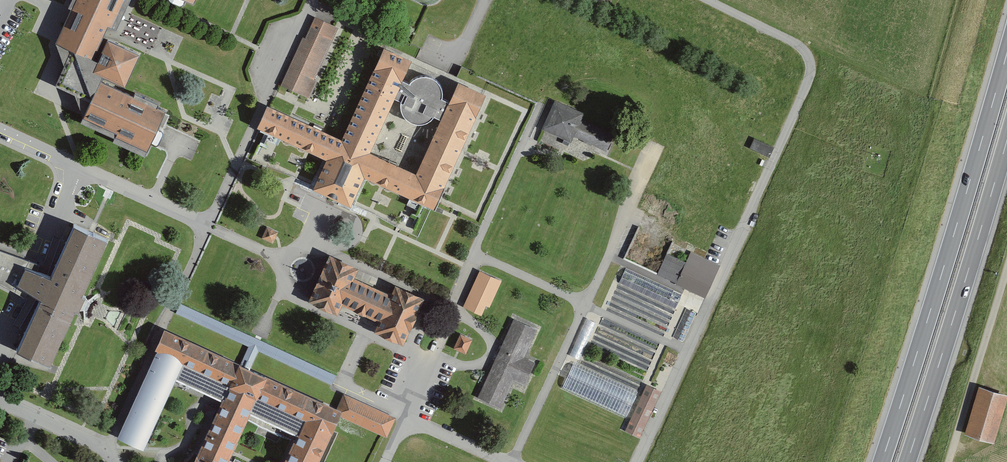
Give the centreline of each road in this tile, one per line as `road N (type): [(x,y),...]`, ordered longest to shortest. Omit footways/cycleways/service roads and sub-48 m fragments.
road 1 (motorway): [(1006,51),(881,461)]
road 2 (motorway): [(907,461),(1006,139)]

